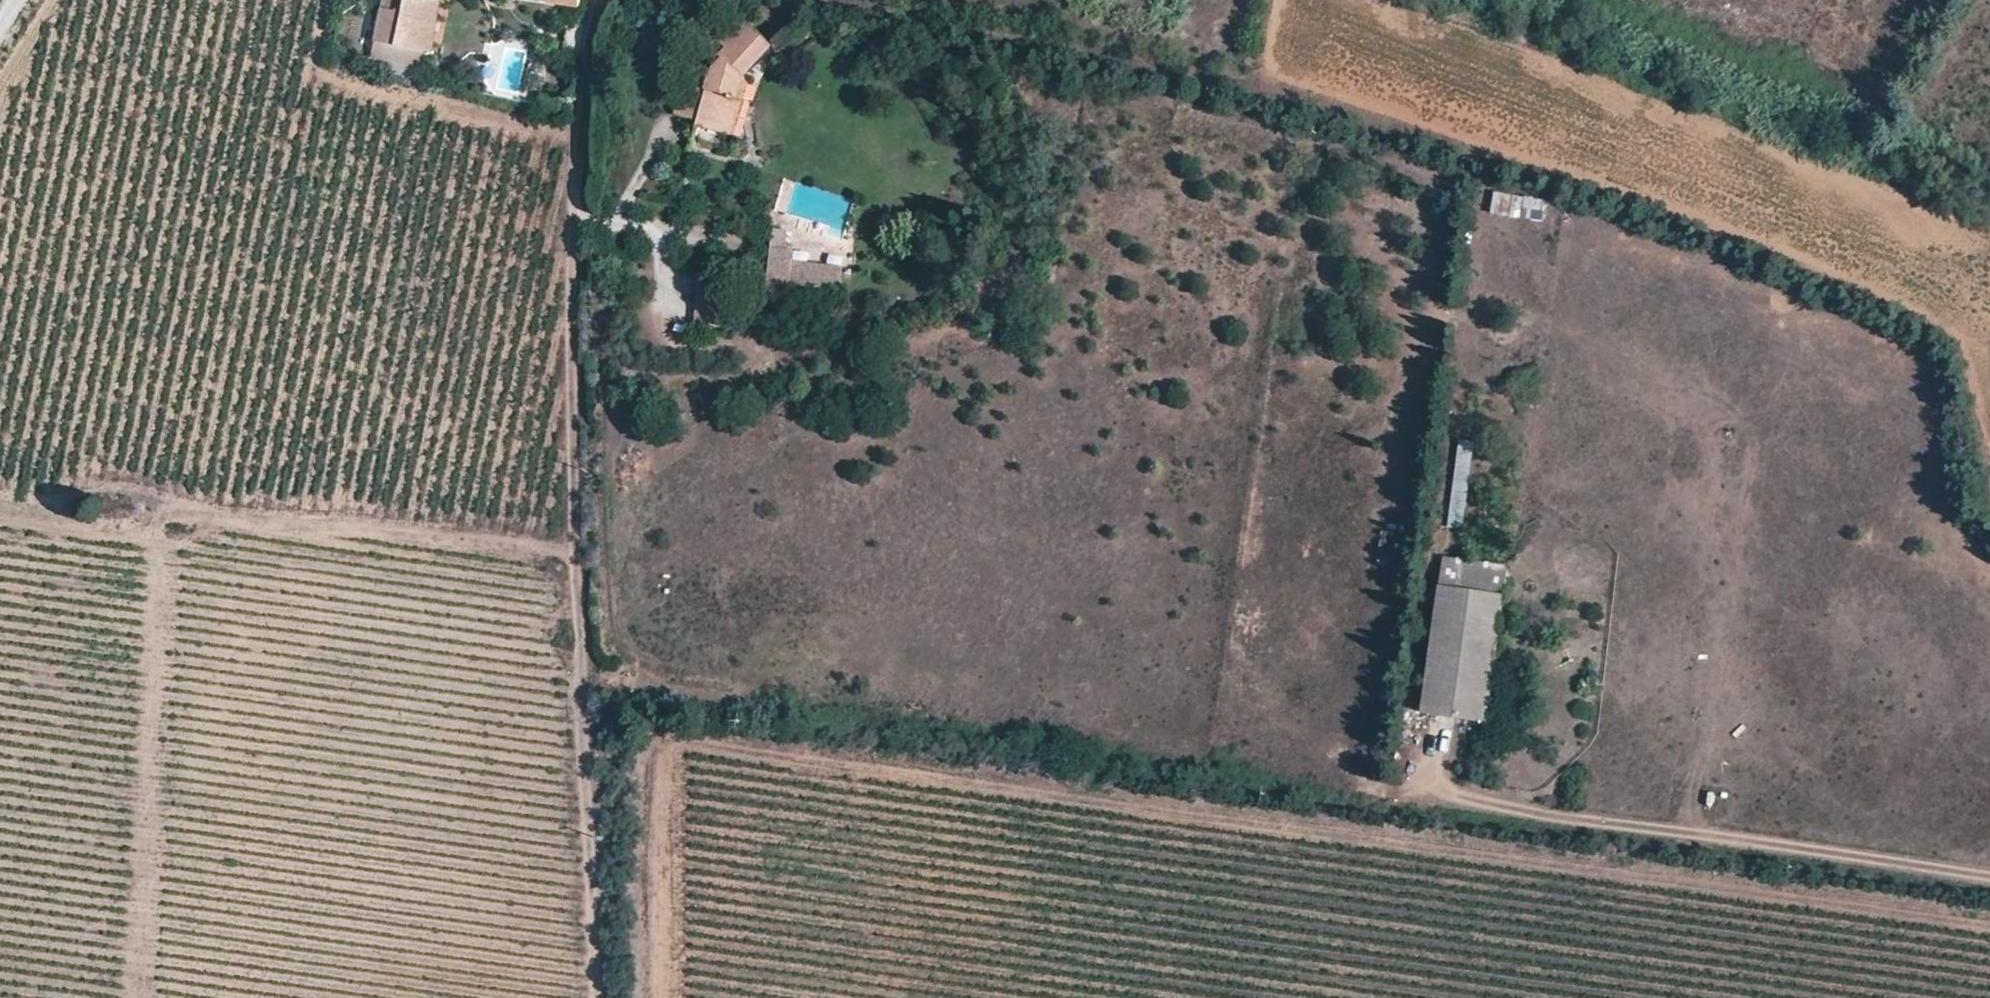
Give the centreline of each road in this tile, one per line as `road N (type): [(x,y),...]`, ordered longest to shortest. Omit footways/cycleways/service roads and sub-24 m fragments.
road 1 (track): [(595,997),(575,474),(577,184),(596,0)]

